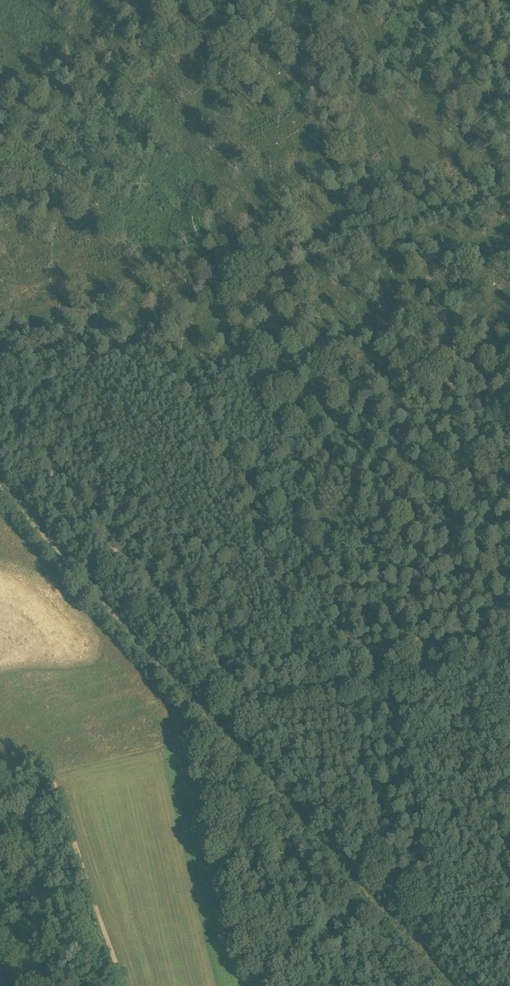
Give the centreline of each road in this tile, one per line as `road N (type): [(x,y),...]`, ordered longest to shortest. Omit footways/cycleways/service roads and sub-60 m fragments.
road 1 (track): [(0,782),(52,771),(121,985)]
road 2 (track): [(252,708),(509,657)]

